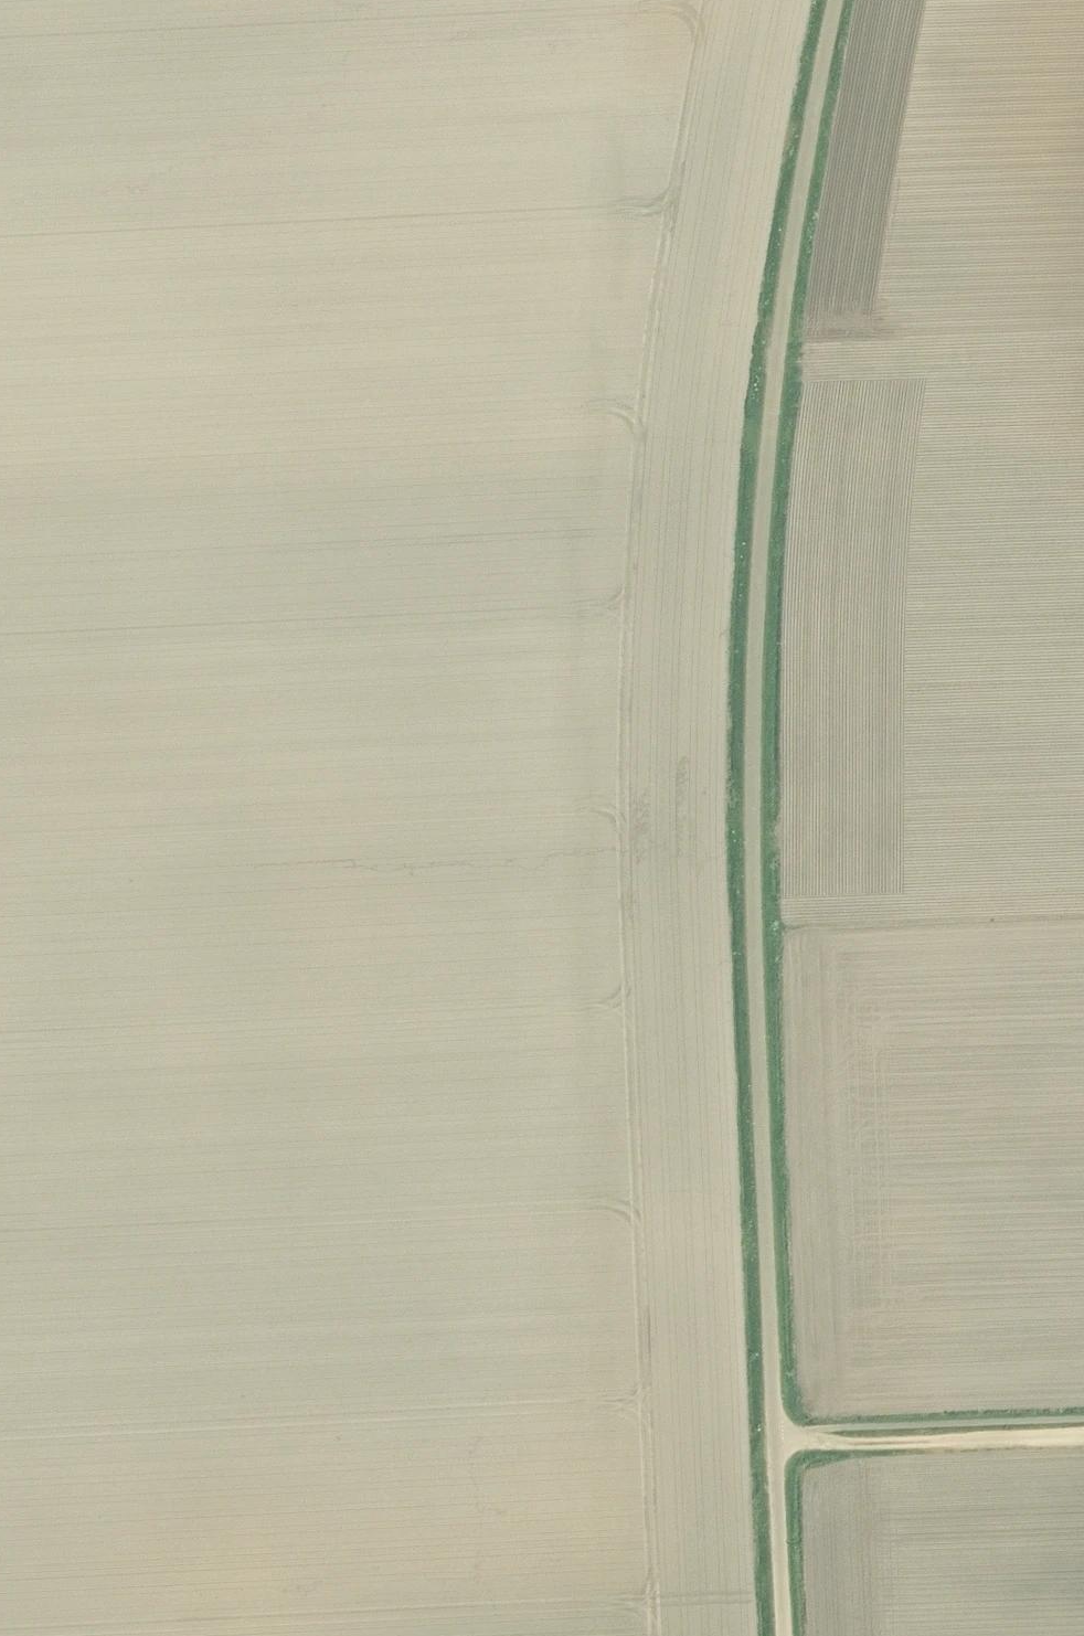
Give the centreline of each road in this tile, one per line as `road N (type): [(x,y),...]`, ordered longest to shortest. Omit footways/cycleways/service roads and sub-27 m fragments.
road 1 (unclassified): [(782,1635),(756,989),(755,585),(790,247),(836,0)]
road 2 (track): [(773,1446),(1083,1436)]

